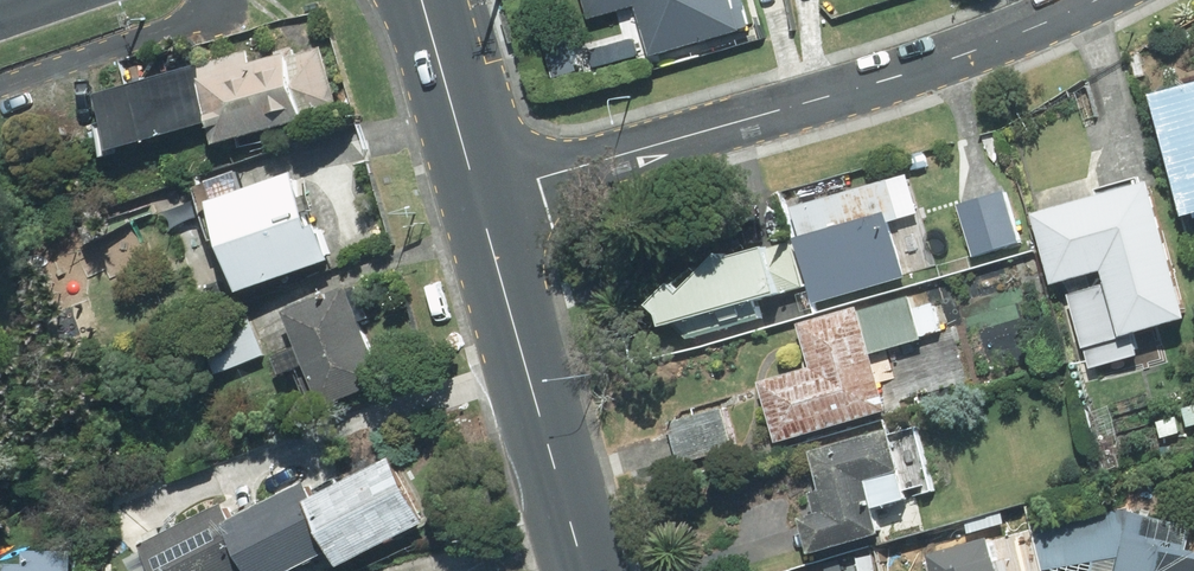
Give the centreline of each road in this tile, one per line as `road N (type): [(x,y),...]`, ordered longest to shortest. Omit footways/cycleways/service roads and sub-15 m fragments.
road 1 (residential): [(479,196),(895,80),(1100,0)]
road 2 (primary): [(479,196),(587,570)]
road 3 (primary): [(422,0),(479,196)]

